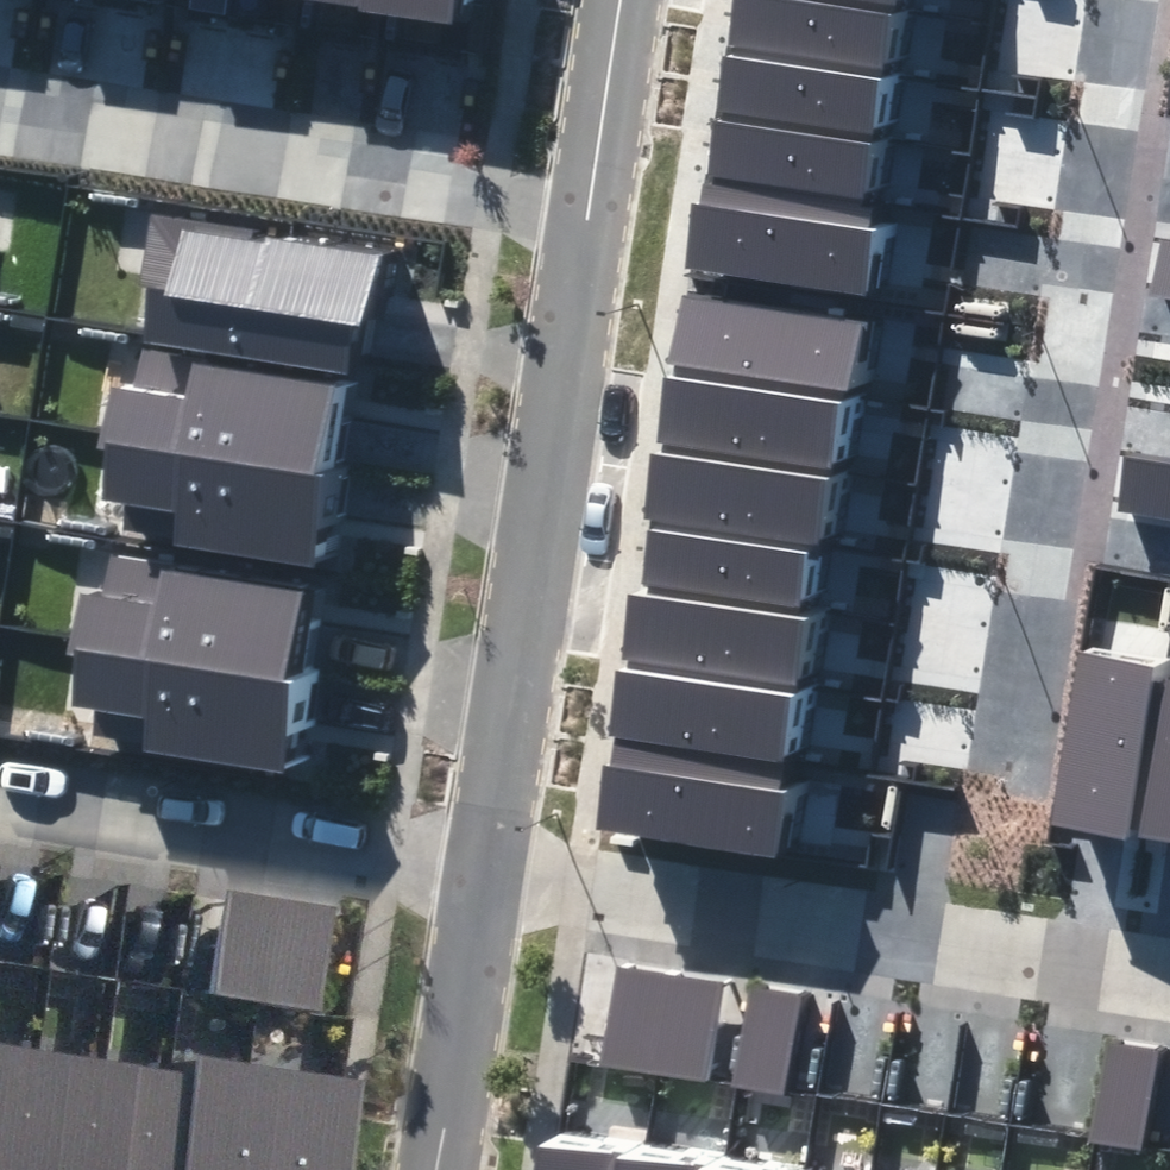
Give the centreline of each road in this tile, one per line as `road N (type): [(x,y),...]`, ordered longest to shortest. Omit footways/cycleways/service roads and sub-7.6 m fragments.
road 1 (residential): [(1134,0),(1014,764)]
road 2 (residential): [(488,890),(1169,996)]
road 3 (residential): [(587,213),(488,890)]
road 4 (residential): [(0,120),(587,213)]
road 5 (residential): [(0,814),(488,890)]
road 6 (residential): [(488,890),(438,1169)]
road 7 (residential): [(618,0),(587,213)]

